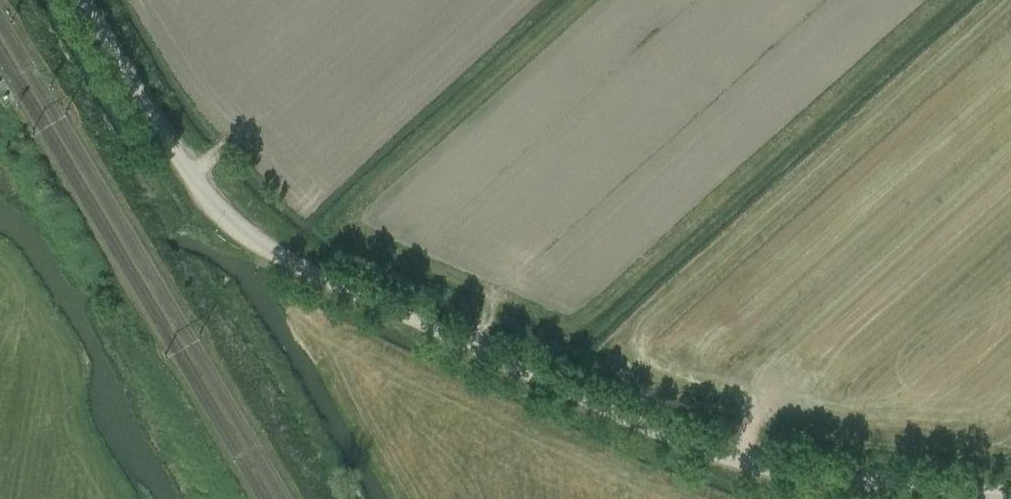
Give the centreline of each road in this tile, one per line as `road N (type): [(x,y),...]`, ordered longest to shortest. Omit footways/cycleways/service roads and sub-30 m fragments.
road 1 (unclassified): [(1010,498),(821,483),(678,449),(320,281),(230,222),(168,146),(82,0)]

